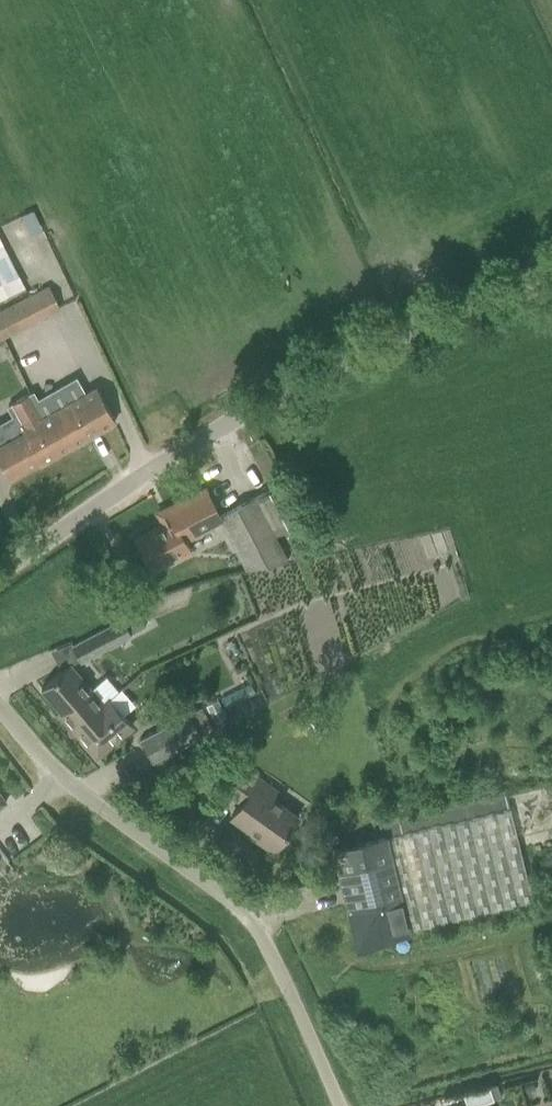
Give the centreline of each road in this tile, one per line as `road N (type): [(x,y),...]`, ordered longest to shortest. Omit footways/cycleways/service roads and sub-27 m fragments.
road 1 (unclassified): [(0,570),(244,412),(551,271)]
road 2 (unclassified): [(330,1105),(258,953),(71,792),(0,704)]

